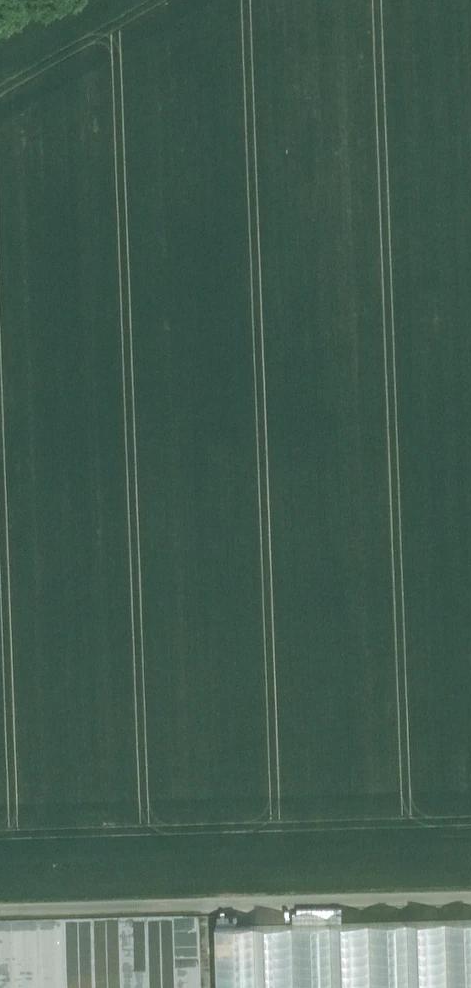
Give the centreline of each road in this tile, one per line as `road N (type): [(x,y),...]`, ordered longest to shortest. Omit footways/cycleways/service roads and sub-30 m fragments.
road 1 (unclassified): [(470,898),(0,912)]

